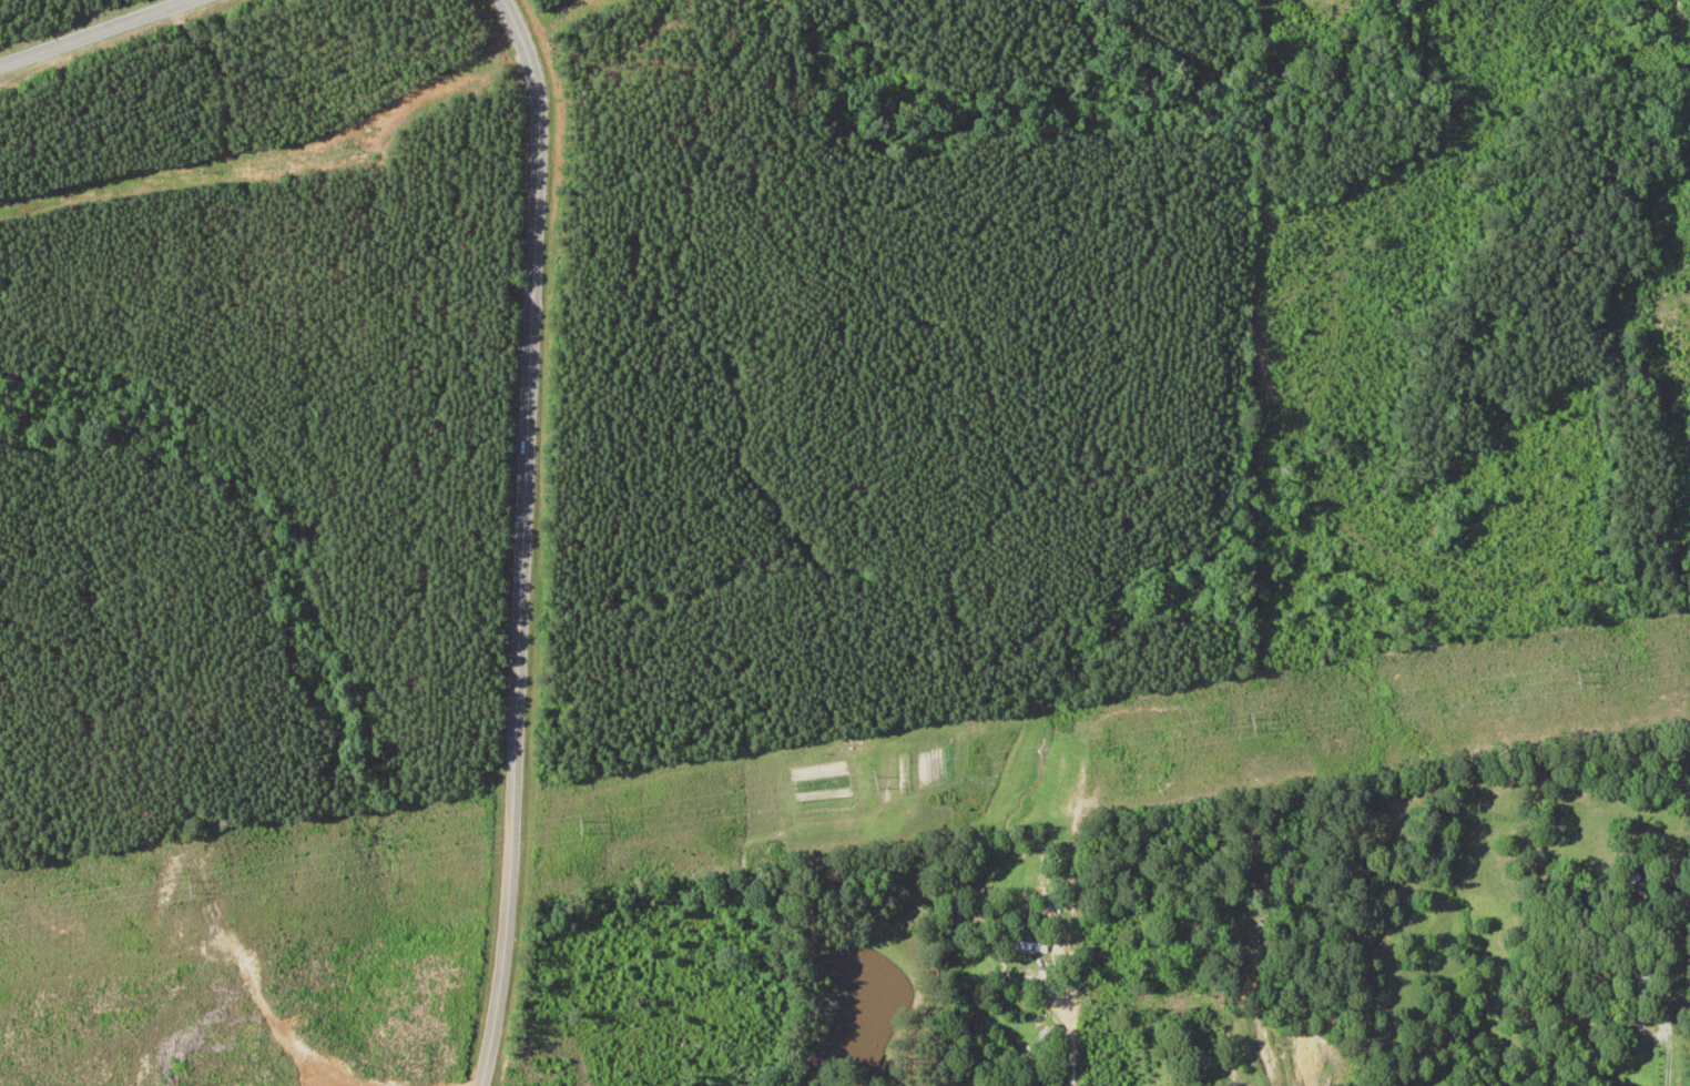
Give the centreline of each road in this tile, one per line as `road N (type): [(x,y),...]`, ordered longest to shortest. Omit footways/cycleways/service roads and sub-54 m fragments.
road 1 (residential): [(478,1085),(509,861),(537,119),(532,77),(501,0)]
road 2 (secondary): [(0,63),(181,0)]

